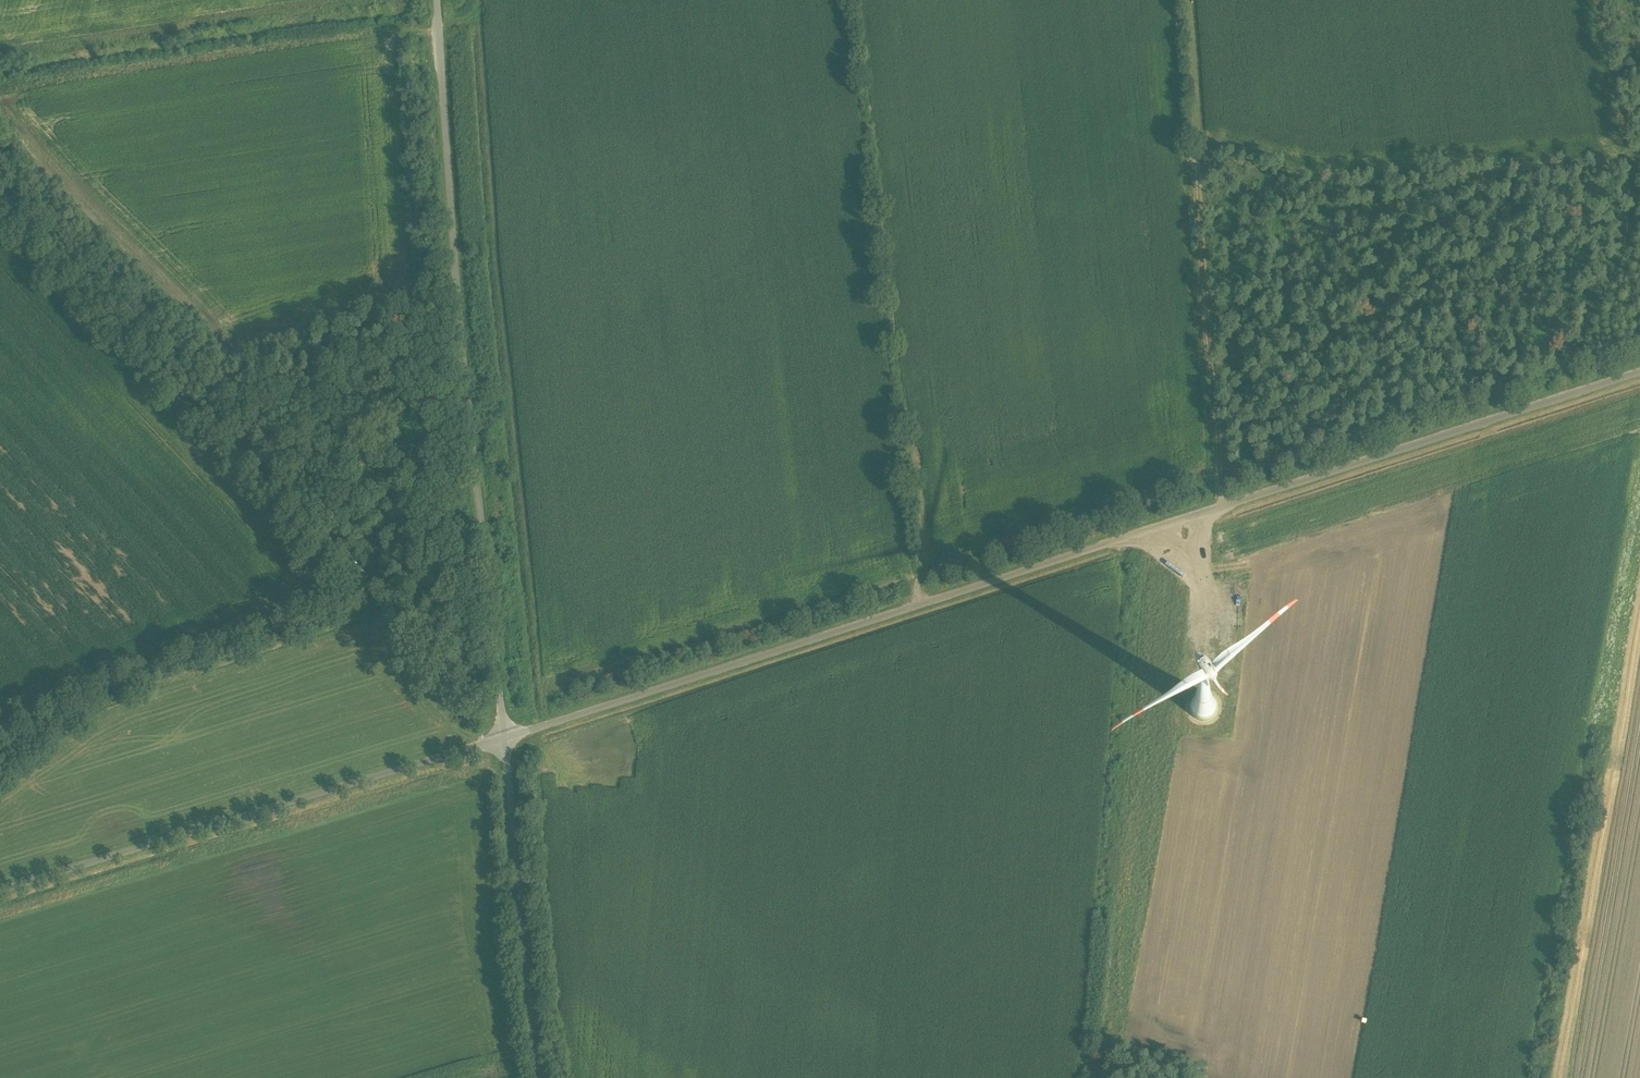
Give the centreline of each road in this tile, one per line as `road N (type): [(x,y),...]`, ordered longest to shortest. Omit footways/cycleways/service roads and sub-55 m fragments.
road 1 (unclassified): [(508,739),(1639,375)]
road 2 (unclassified): [(443,0),(460,272),(508,739)]
road 3 (unclassified): [(508,739),(0,894)]
road 4 (track): [(1190,0),(1223,507)]
road 5 (unclassified): [(543,1077),(508,739)]
road 6 (track): [(1568,398),(1566,367),(1620,257),(1630,168),(1639,158)]
road 7 (track): [(1171,524),(1210,601),(1210,671)]

